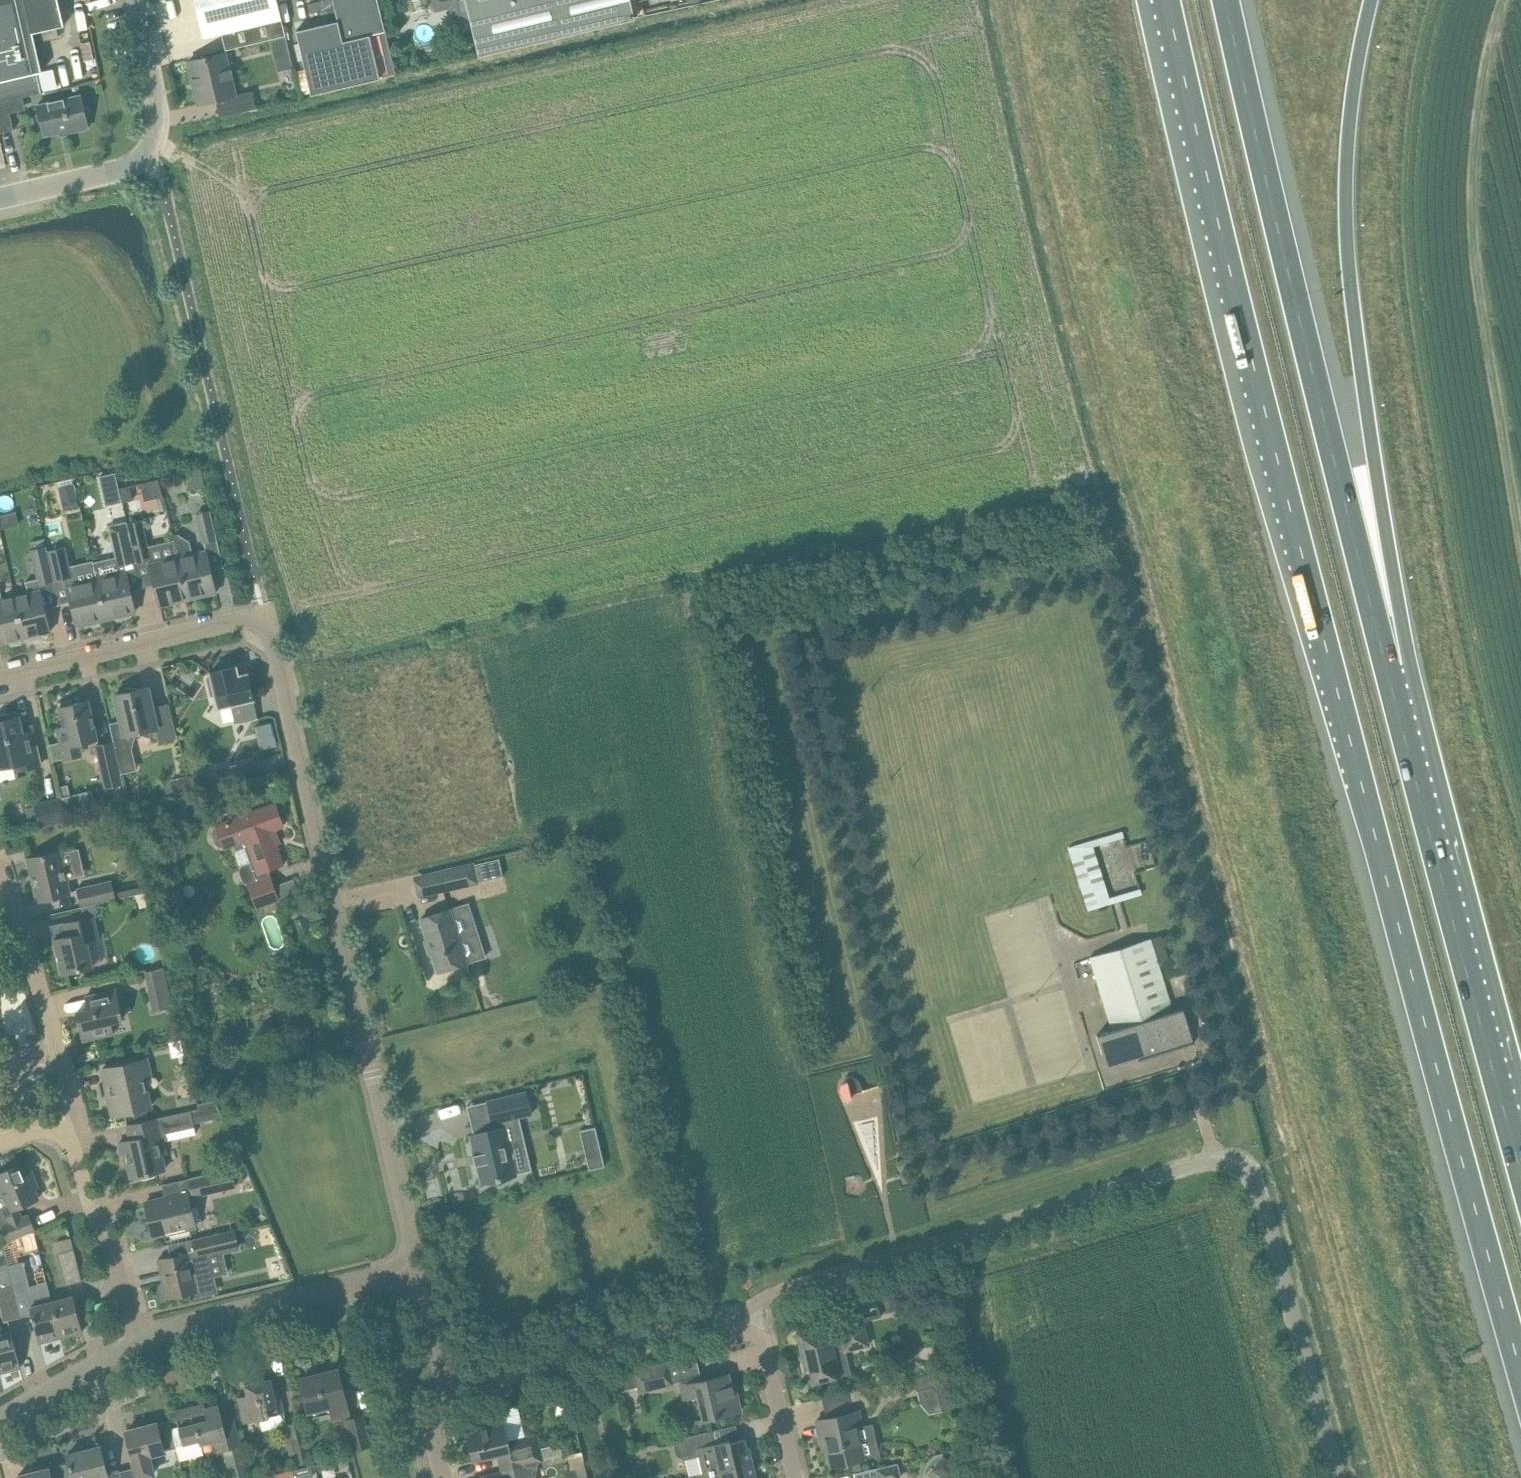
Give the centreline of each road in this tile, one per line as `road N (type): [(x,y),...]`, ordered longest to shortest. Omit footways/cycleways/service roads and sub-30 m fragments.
road 1 (motorway): [(1168,0),(1256,379),(1520,1368)]
road 2 (residential): [(414,1270),(262,622),(0,680)]
road 3 (residential): [(1346,1477),(1265,1189),(1229,1162),(770,1293),(740,1329)]
road 4 (motorway): [(1389,672),(1231,0)]
road 5 (motorway): [(1389,672),(1402,624),(1352,292),(1346,157),(1370,0)]
road 6 (motorway): [(1520,1155),(1389,672)]
road 7 (unclassified): [(0,202),(122,173),(146,156),(159,111),(137,0)]
road 8 (residential): [(448,1394),(714,1318),(740,1329)]
road 9 (residential): [(147,1336),(414,1270)]
road 10 (residential): [(76,1128),(64,1065),(0,908)]
road 11 (residential): [(147,1336),(76,1128)]
road 12 (residential): [(0,1421),(147,1336)]
road 13 (residential): [(794,1477),(763,1340),(740,1329)]
road 14 (residential): [(414,1270),(448,1394)]

